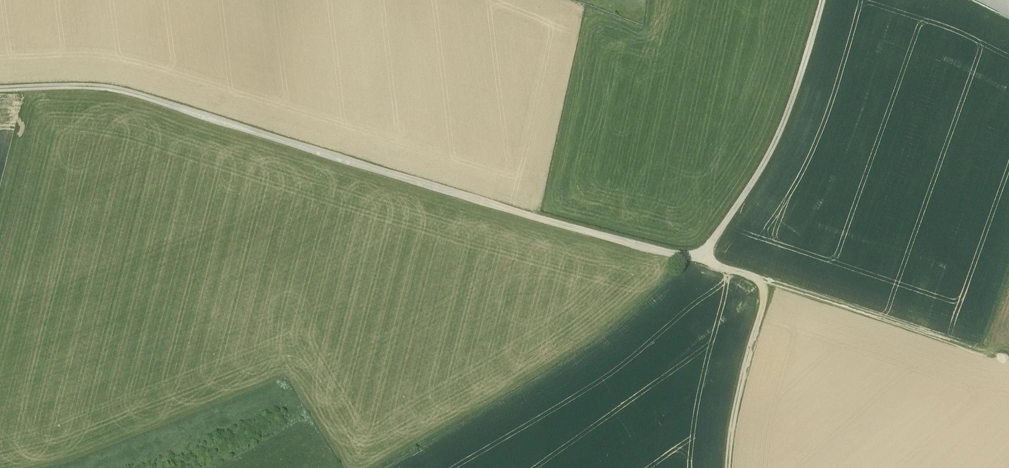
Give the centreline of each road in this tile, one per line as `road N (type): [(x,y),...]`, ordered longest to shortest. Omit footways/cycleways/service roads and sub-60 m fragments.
road 1 (track): [(0,90),(109,89),(697,258)]
road 2 (track): [(697,258),(773,145),(821,0)]
road 3 (track): [(728,467),(764,284),(697,258)]
road 4 (track): [(761,280),(984,355)]

